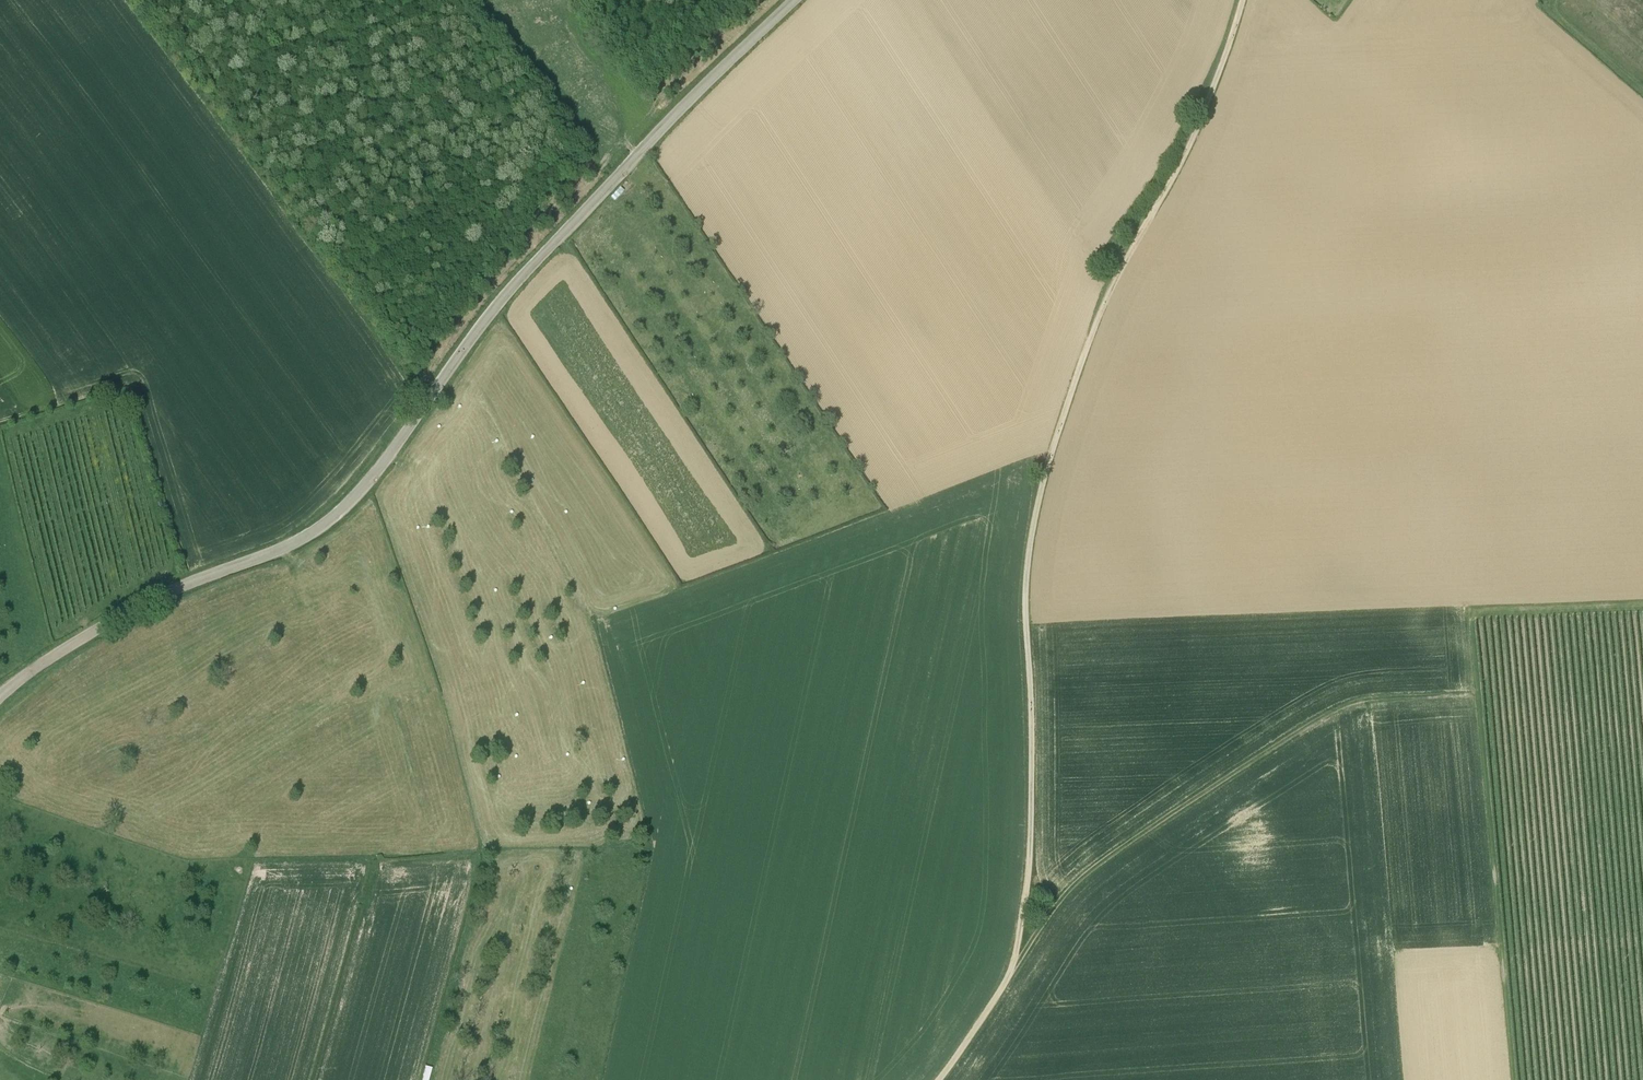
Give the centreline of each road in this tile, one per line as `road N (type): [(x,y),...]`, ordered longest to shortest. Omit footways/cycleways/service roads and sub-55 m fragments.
road 1 (track): [(1241,0),(1188,148),(1105,295),(1047,464),(1025,582),(1031,769),(1021,923),(1004,983),(938,1079)]
road 2 (unclassified): [(0,695),(121,615),(297,541),(342,509),(512,287),(794,0)]

